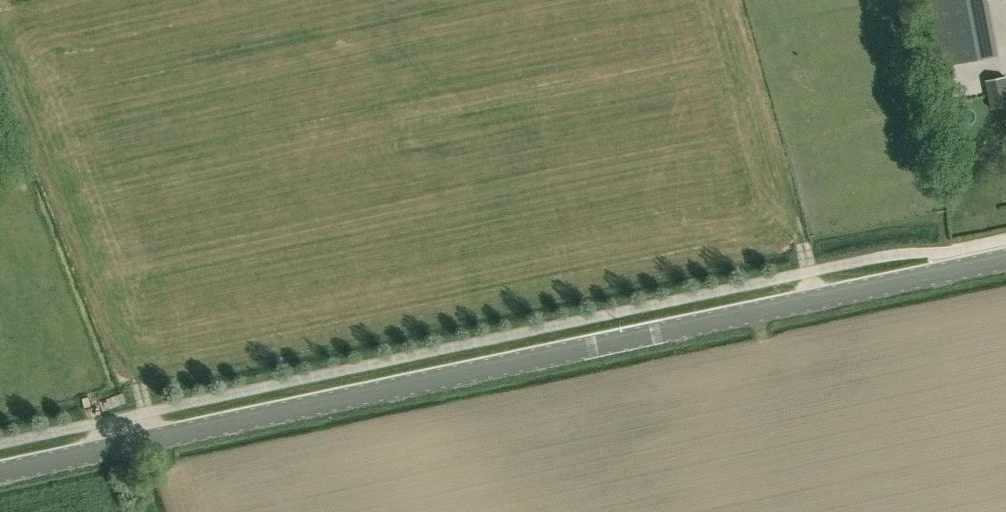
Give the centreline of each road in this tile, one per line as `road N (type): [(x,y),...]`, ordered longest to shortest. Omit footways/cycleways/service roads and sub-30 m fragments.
road 1 (secondary): [(0,477),(1005,259)]

